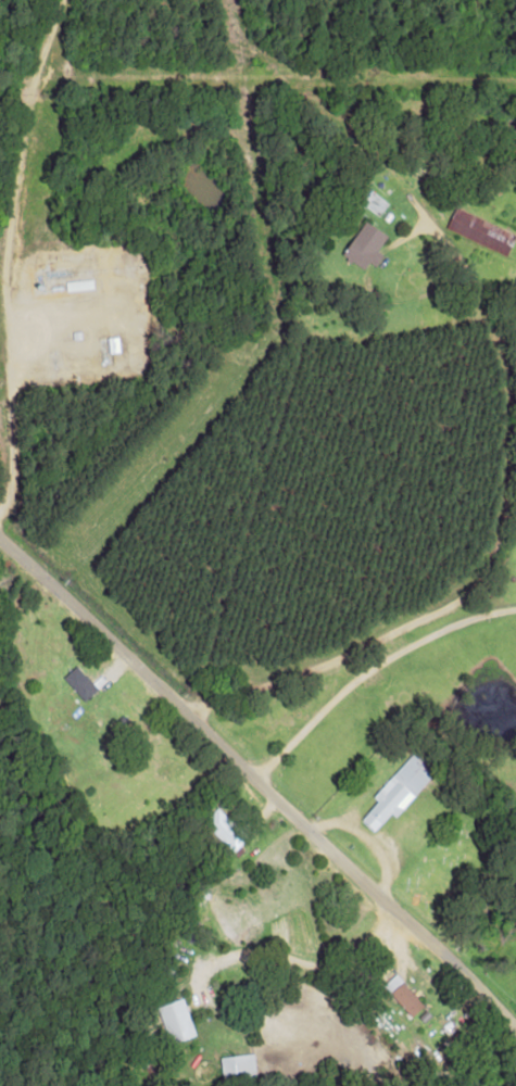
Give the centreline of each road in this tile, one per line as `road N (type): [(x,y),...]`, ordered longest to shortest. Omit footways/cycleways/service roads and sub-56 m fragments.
road 1 (residential): [(168,0),(190,29),(390,198),(482,317),(503,415),(487,545),(439,632),(239,746)]
road 2 (residential): [(515,1067),(234,779),(239,746)]
road 3 (residential): [(265,810),(259,869),(187,914),(134,962),(62,1059),(54,1085)]
road 4 (residential): [(239,746),(168,708),(0,557)]

